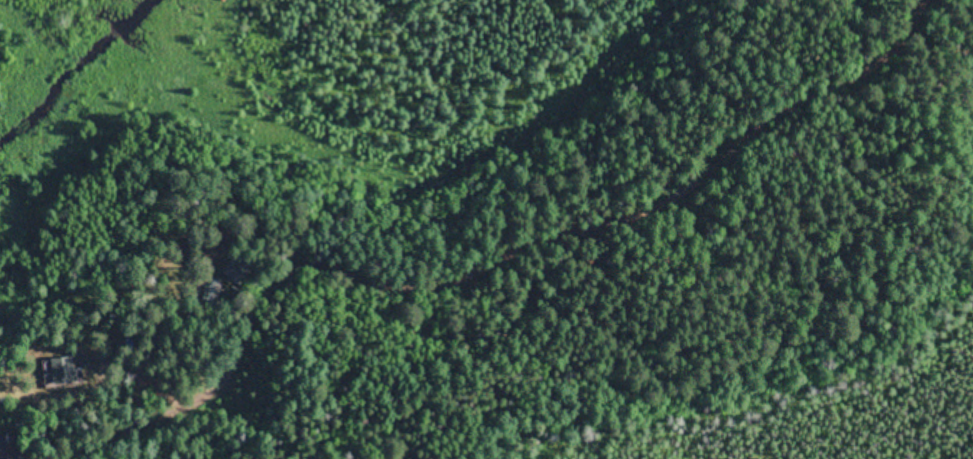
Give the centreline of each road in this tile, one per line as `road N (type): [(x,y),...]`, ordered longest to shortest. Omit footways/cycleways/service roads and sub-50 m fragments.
road 1 (residential): [(590,0),(603,55),(572,290),(517,358),(430,395)]

